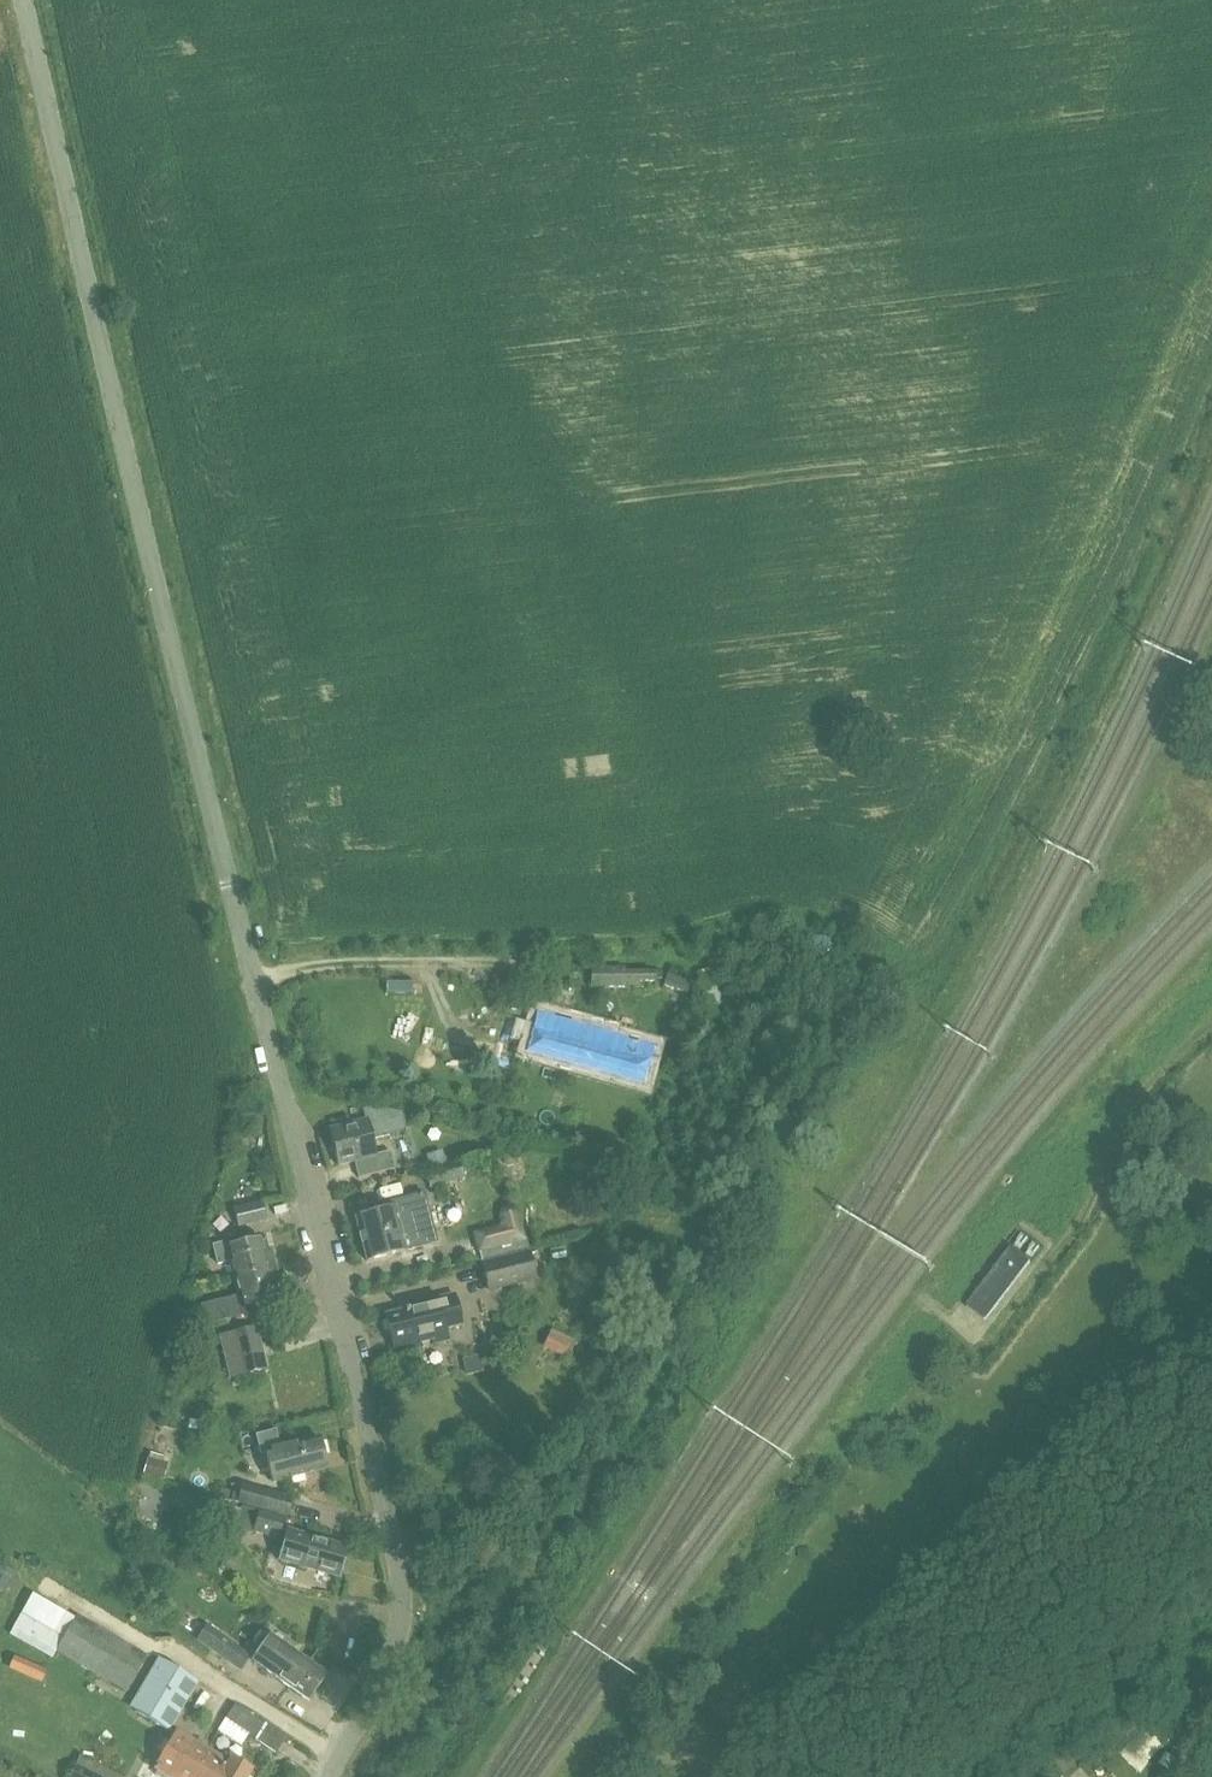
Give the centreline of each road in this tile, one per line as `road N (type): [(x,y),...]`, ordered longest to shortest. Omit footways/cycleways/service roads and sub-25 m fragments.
road 1 (unclassified): [(333,1776),(364,1728),(389,1636),(242,932),(20,0)]
road 2 (track): [(1211,1500),(872,1776)]

